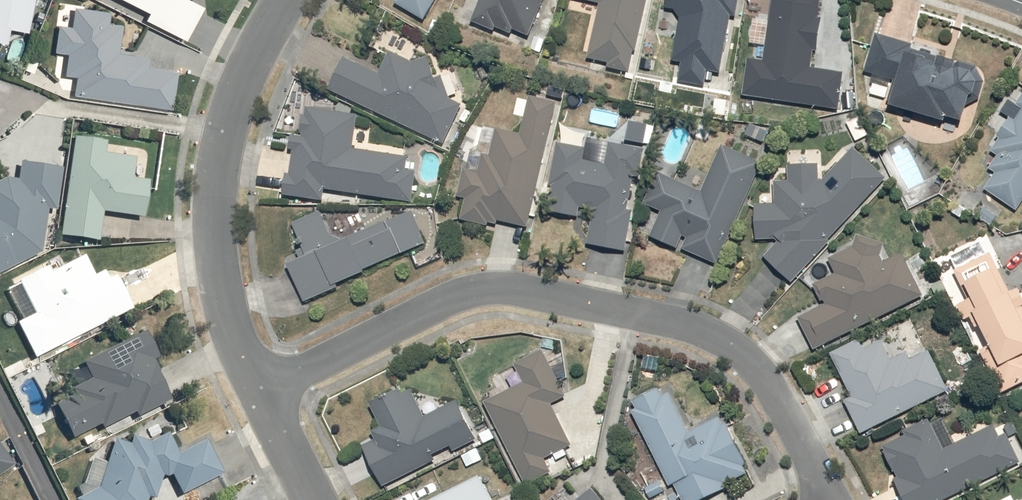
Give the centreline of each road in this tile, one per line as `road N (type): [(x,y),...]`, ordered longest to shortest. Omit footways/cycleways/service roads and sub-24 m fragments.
road 1 (residential): [(261,391),(446,297),(500,287),(530,292),(691,328),(725,343),(771,385),(821,499)]
road 2 (residential): [(261,391),(232,332),(219,282),(214,179),(238,83),(285,0)]
road 3 (residential): [(314,499),(261,391)]

